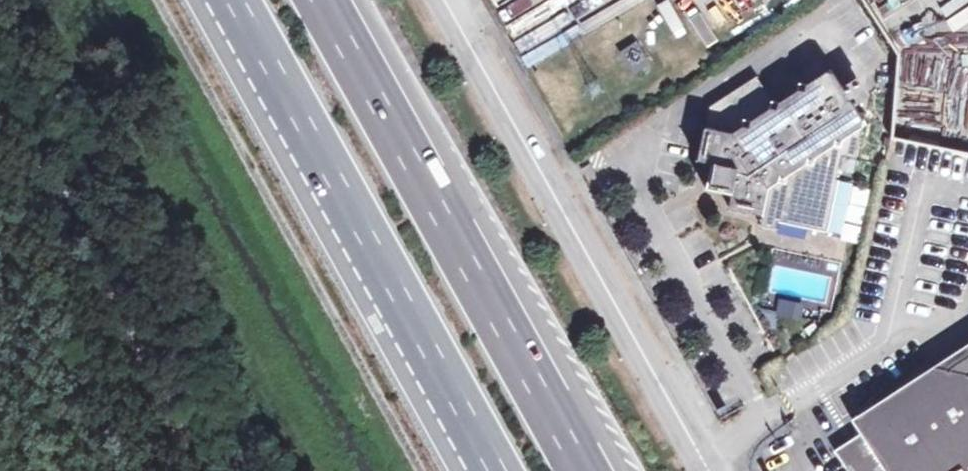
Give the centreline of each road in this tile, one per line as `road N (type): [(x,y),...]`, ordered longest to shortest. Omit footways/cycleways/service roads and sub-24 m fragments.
road 1 (unclassified): [(713,470),(447,0)]
road 2 (motorway): [(599,470),(337,0)]
road 3 (motorway): [(235,0),(496,470)]
road 4 (track): [(208,470),(0,91)]

